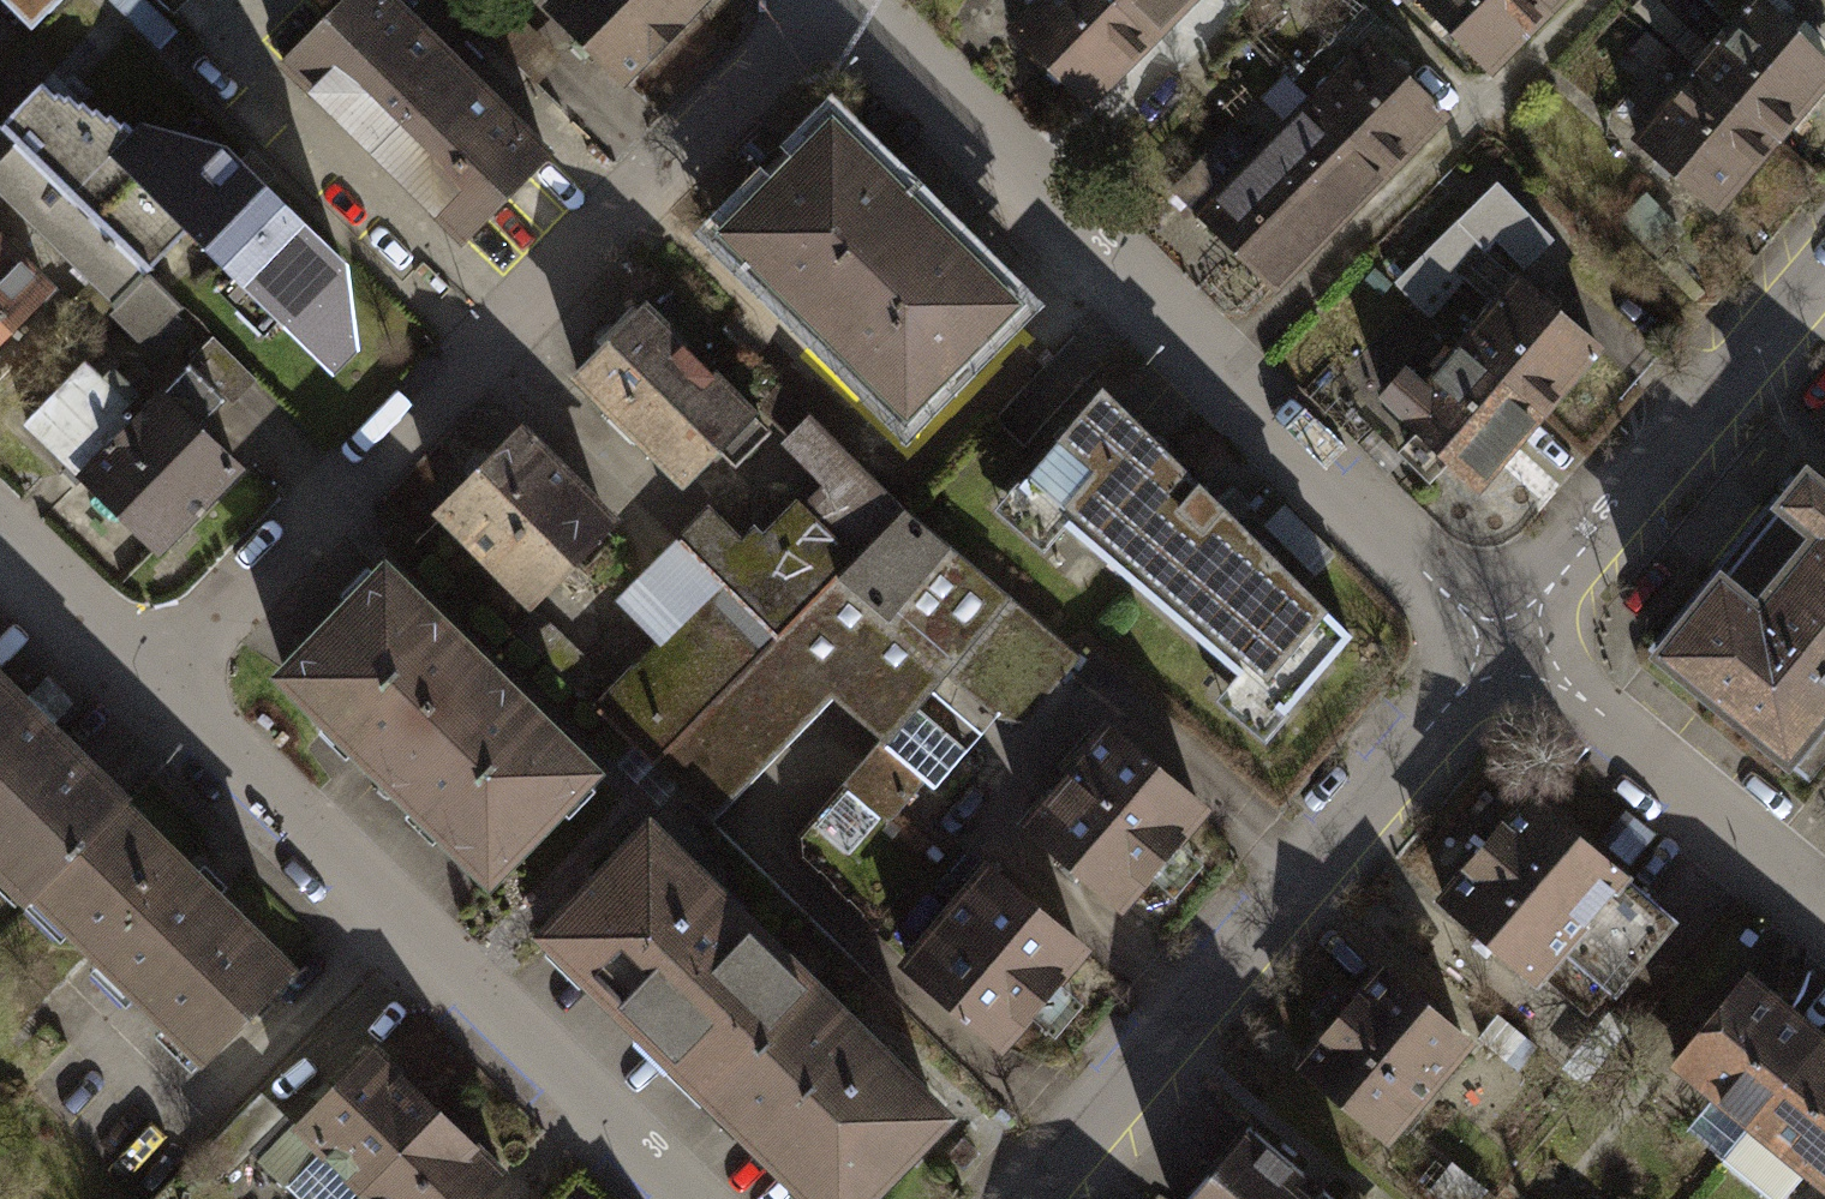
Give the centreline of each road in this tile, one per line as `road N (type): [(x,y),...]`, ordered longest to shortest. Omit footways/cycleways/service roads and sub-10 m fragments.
road 1 (residential): [(161,682),(816,0)]
road 2 (residential): [(860,0),(1507,635)]
road 3 (residential): [(1023,1198),(1507,635)]
road 4 (residential): [(161,682),(672,1198)]
road 5 (residential): [(1507,635),(1824,266)]
road 6 (residential): [(1507,635),(1824,903)]
road 7 (residential): [(0,519),(161,682)]

